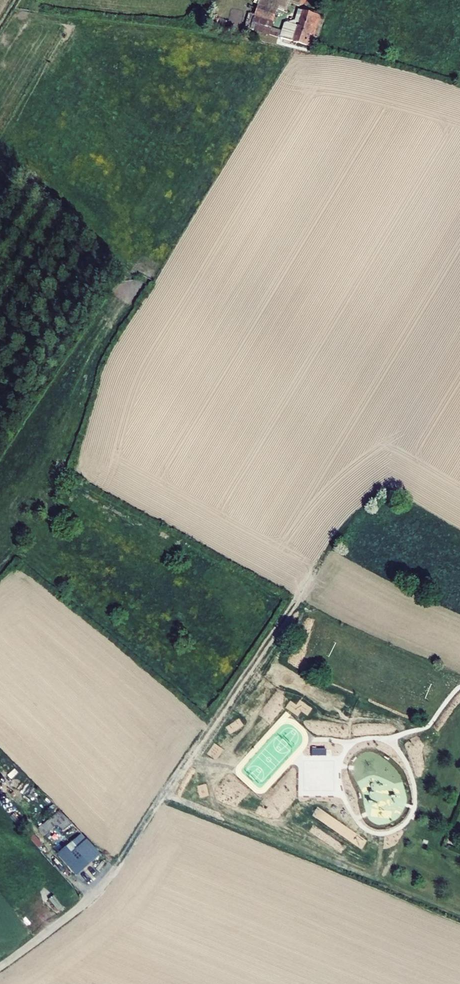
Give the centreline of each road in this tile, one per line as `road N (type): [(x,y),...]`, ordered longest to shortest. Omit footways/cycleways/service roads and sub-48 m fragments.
road 1 (track): [(0,965),(106,880),(354,515)]

